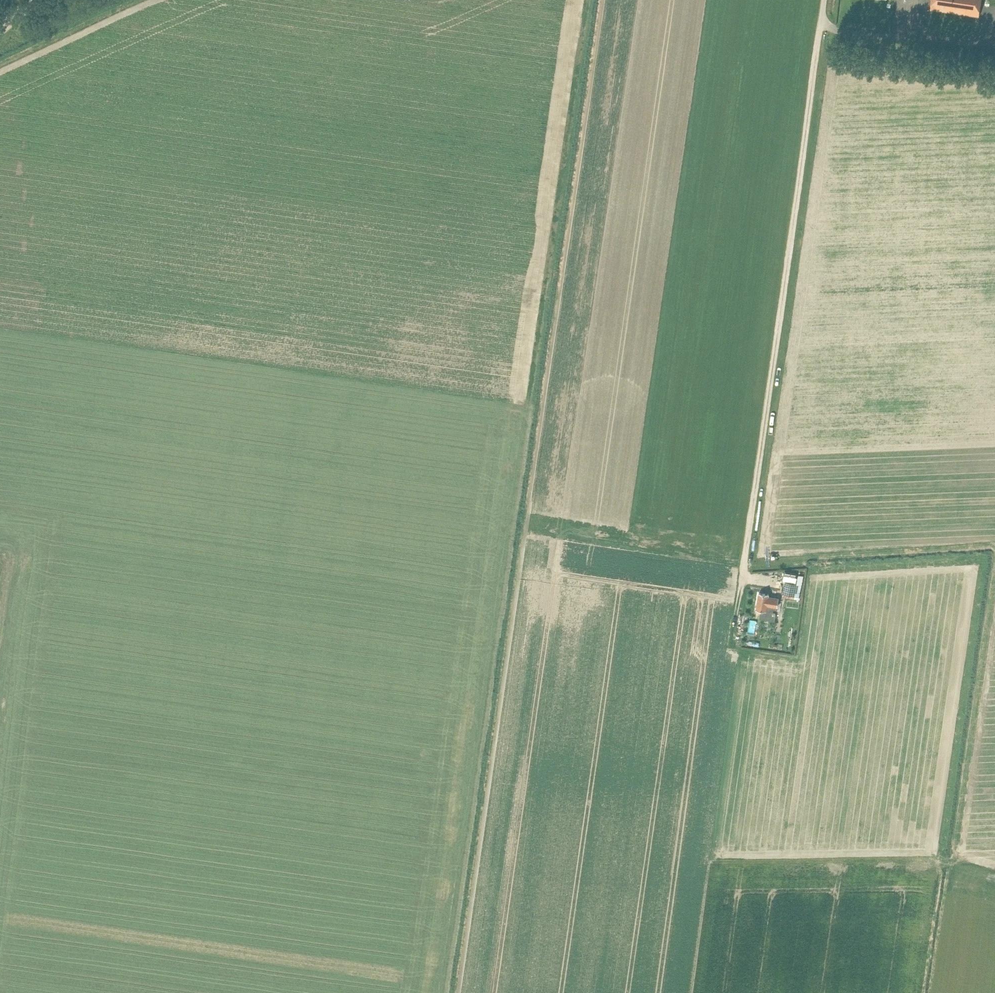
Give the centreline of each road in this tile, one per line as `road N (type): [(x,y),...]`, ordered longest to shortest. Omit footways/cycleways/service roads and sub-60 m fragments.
road 1 (track): [(821,30),(740,620)]

